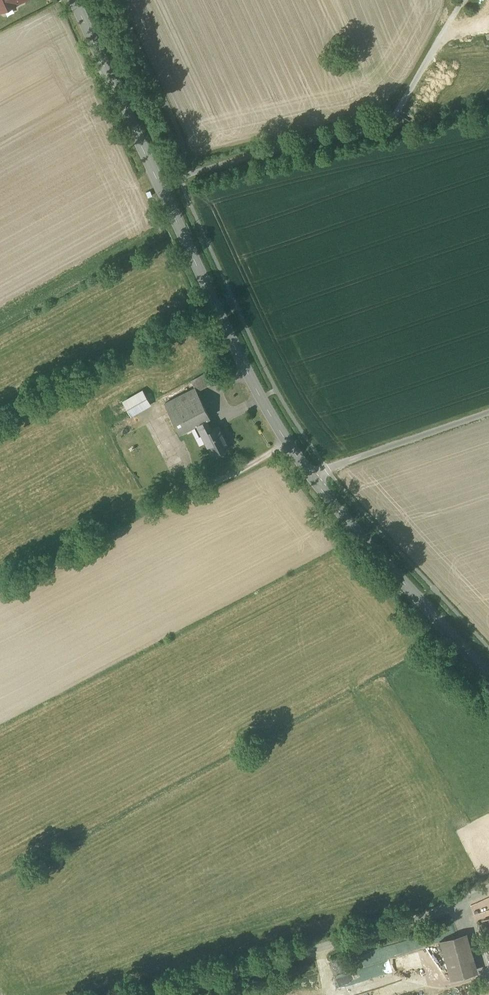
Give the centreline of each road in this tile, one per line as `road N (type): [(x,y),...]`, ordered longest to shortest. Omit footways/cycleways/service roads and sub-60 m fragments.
road 1 (tertiary): [(311,477),(244,362),(75,0)]
road 2 (unclassified): [(488,891),(382,933),(163,994)]
road 3 (tertiary): [(488,680),(311,477)]
road 4 (unclassified): [(311,477),(488,416)]

